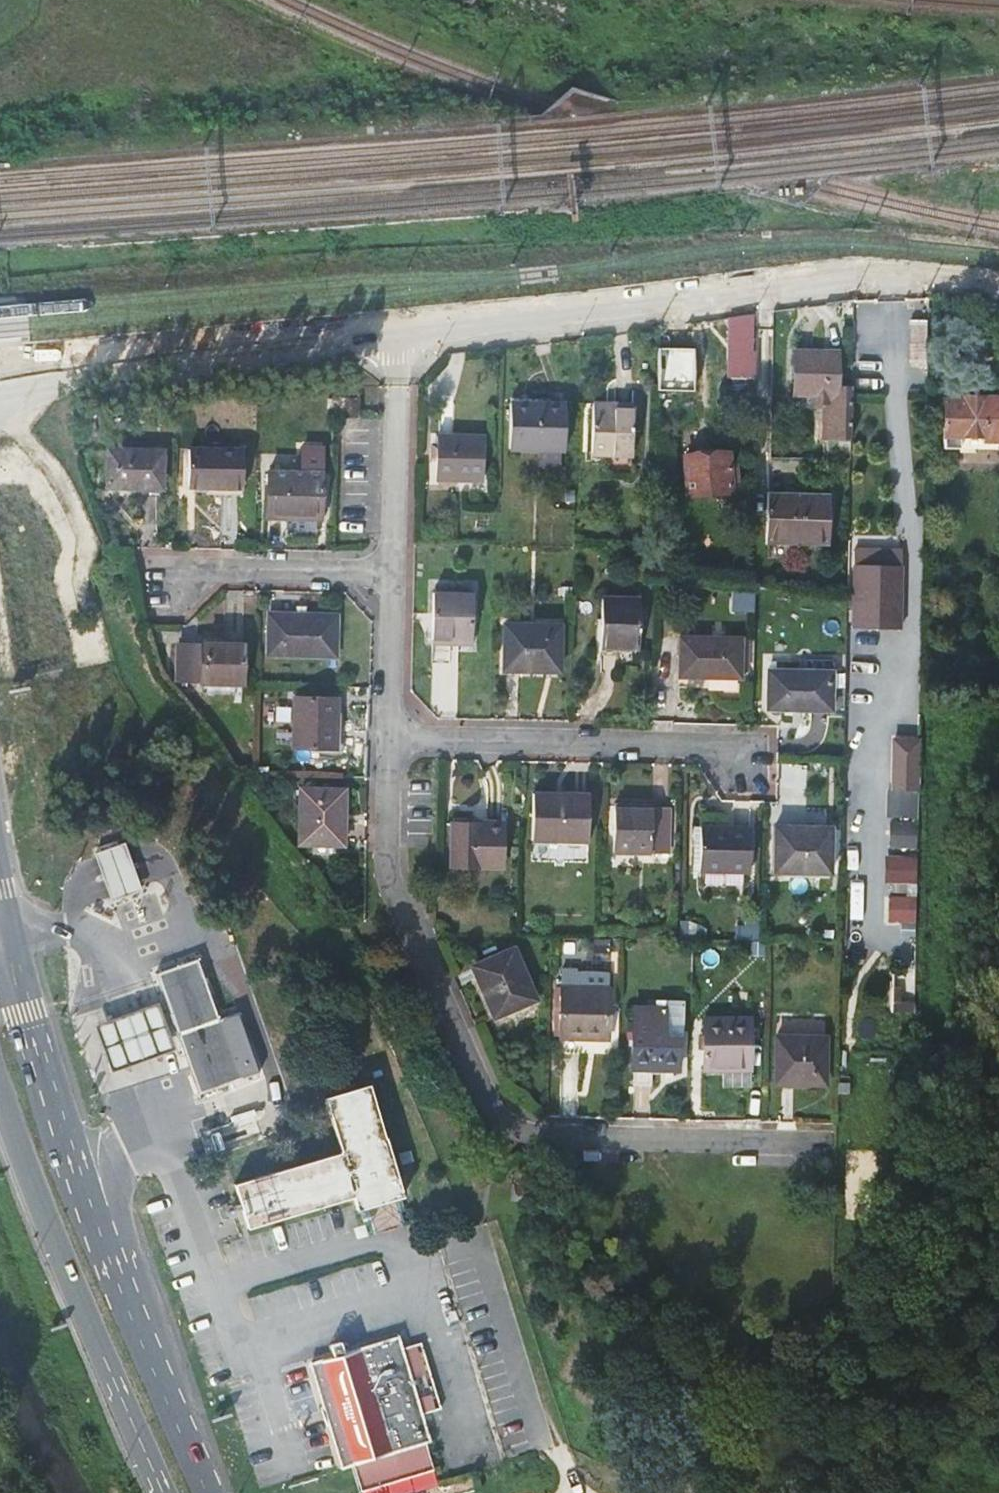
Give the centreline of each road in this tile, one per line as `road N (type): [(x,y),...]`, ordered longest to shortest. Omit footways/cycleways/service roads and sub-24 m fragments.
road 1 (residential): [(825,1140),(506,1125),(490,1109),(393,887),(391,739)]
road 2 (residential): [(395,333),(879,277),(998,283)]
road 3 (secondary): [(208,1492),(100,1224),(14,933)]
road 4 (secondary): [(0,1079),(164,1492)]
road 5 (unclassified): [(0,393),(379,336)]
road 6 (residential): [(391,739),(692,746),(746,764)]
road 7 (track): [(0,410),(50,459),(77,520),(98,663)]
road 8 (residential): [(395,570),(395,333)]
road 9 (residential): [(174,583),(223,568),(395,570)]
road 10 (residential): [(391,739),(395,570)]

